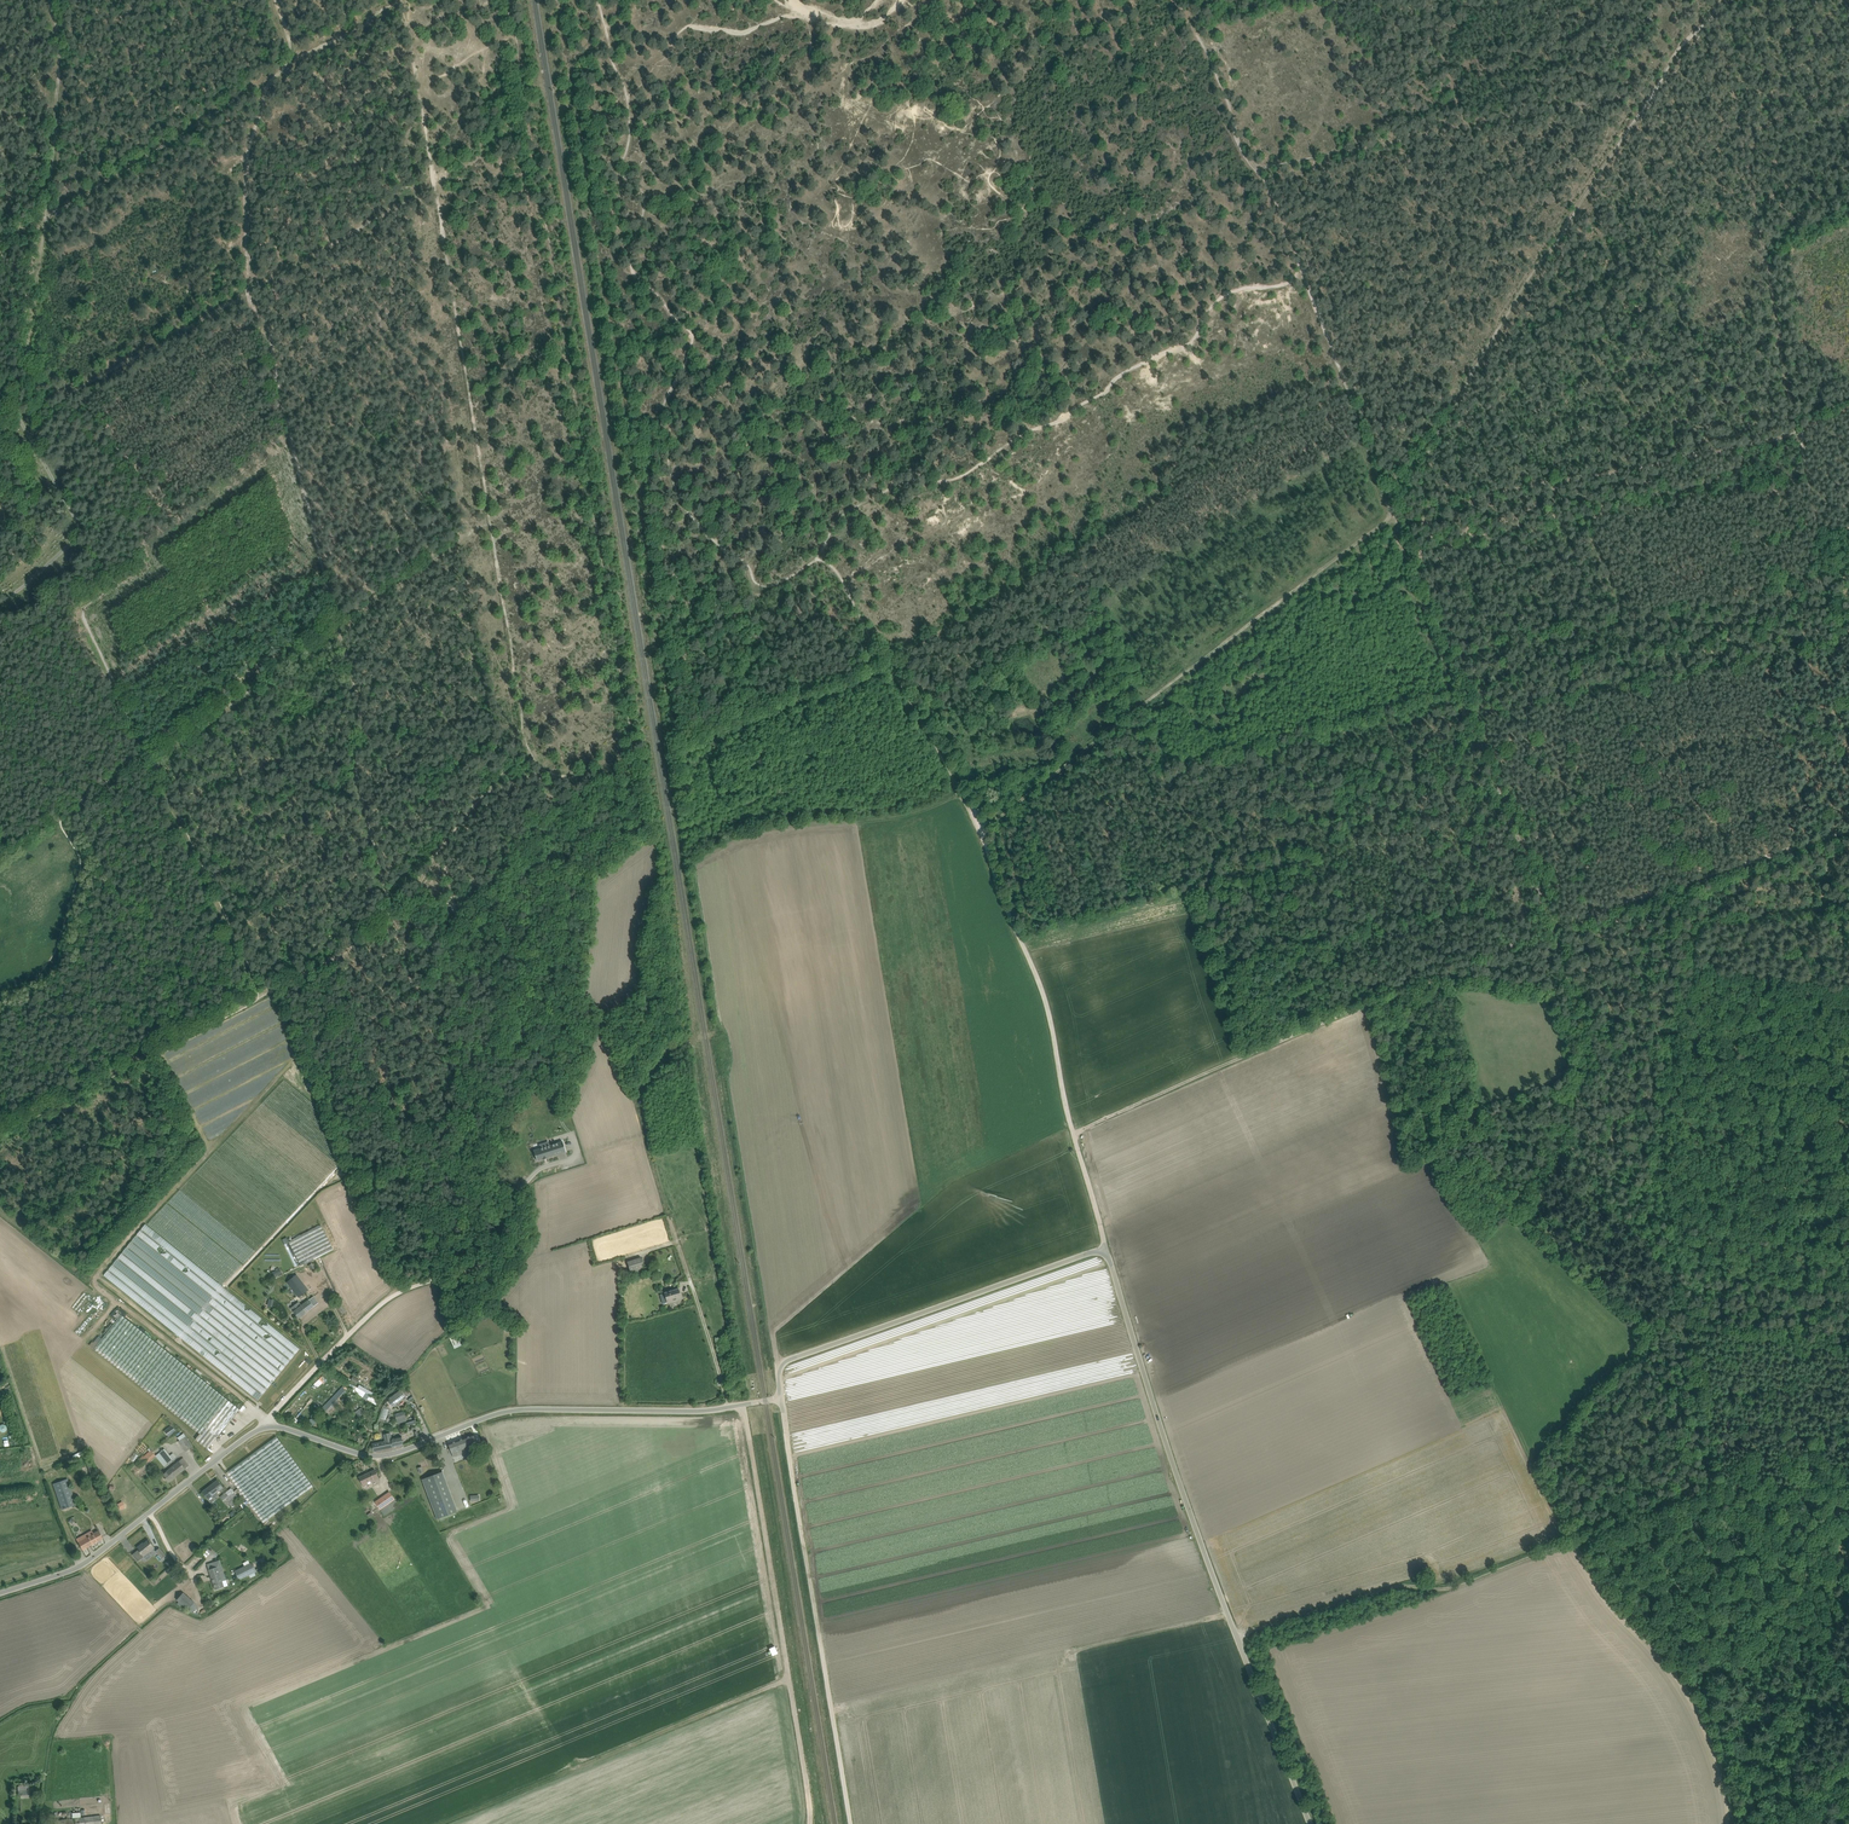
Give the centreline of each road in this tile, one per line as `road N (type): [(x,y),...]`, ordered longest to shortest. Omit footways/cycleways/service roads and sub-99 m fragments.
road 1 (track): [(820,557),(777,584),(761,585),(679,498),(662,418),(693,334),(635,274),(642,188),(621,169),(628,104),(597,0)]
road 2 (track): [(1303,272),(1551,930)]
road 3 (tertiary): [(149,1513),(271,1424),(379,1455),(506,1411),(709,1410),(781,1399)]
road 4 (track): [(1731,1814),(1717,1752),(1686,1689),(1574,1544),(1463,1585),(1379,1592),(1237,1637)]
road 5 (track): [(249,292),(270,333),(351,673),(360,721),(357,769),(394,919)]
road 6 (unclassified): [(1310,1823),(1178,1479),(1107,1251)]
road 7 (track): [(1388,500),(1411,482),(1533,273),(1678,50),(1721,0)]
road 8 (track): [(1303,272),(1279,286),(1225,295),(1193,341),(1126,372),(960,477),(905,482),(843,516),(820,557)]
road 9 (track): [(1394,516),(982,832)]
road 10 (track): [(1074,1134),(1551,930)]
road 11 (track): [(396,0),(0,244)]
road 12 (track): [(851,1823),(781,1399)]
road 13 (track): [(271,1424),(380,1304),(484,1264),(520,1188),(541,1169),(580,1156)]
road 14 (track): [(434,185),(64,397)]
road 15 (track): [(743,1404),(814,1823)]
road 16 (track): [(490,519),(152,758)]
road 17 (unclassified): [(781,1399),(781,1362),(1107,1251)]
road 18 (track): [(790,1677),(438,1823)]
road 19 (track): [(396,1291),(272,991)]
road 20 (track): [(820,557),(839,576),(982,832)]
road 21 (track): [(254,1403),(0,1209)]
road 22 (track): [(982,832),(1048,1002),(1074,1134)]
road 23 (track): [(1551,930),(1848,832)]
road 24 (track): [(1551,930),(1587,1077),(1549,1159),(1512,1208)]
road 25 (track): [(256,998),(0,1132)]
road 26 (track): [(645,1133),(729,1407)]
road 27 (track): [(76,612),(144,570),(142,501),(64,397)]
road 28 (track): [(256,998),(152,758)]
road 29 (track): [(0,1041),(56,952),(81,867),(60,826),(64,812)]
road 30 (track): [(1766,1823),(1848,1585)]
road 31 (track): [(249,292),(247,156),(270,80)]
road 32 (track): [(1259,166),(1178,0)]
road 33 (tertiary): [(0,1593),(79,1567),(149,1513)]
road 34 (track): [(394,919),(256,998)]
road 35 (track): [(1411,552),(1563,521)]
road 36 (track): [(27,353),(42,218)]
road 37 (track): [(1074,1134),(1107,1251)]

